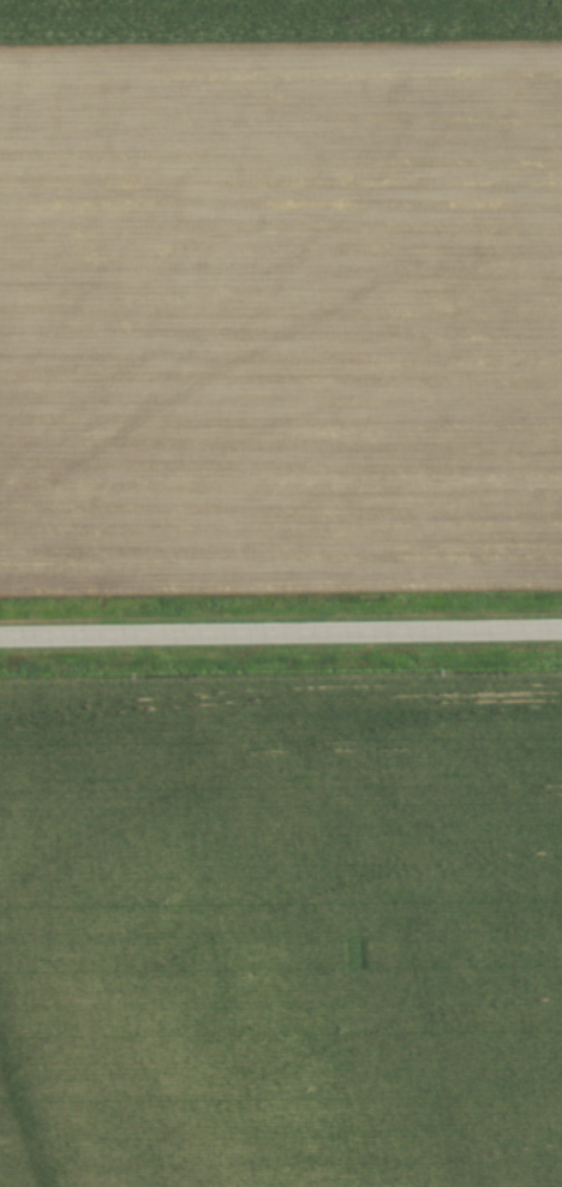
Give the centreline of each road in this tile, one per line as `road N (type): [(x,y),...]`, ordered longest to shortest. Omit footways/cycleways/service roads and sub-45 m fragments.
road 1 (tertiary): [(561,629),(0,638)]

